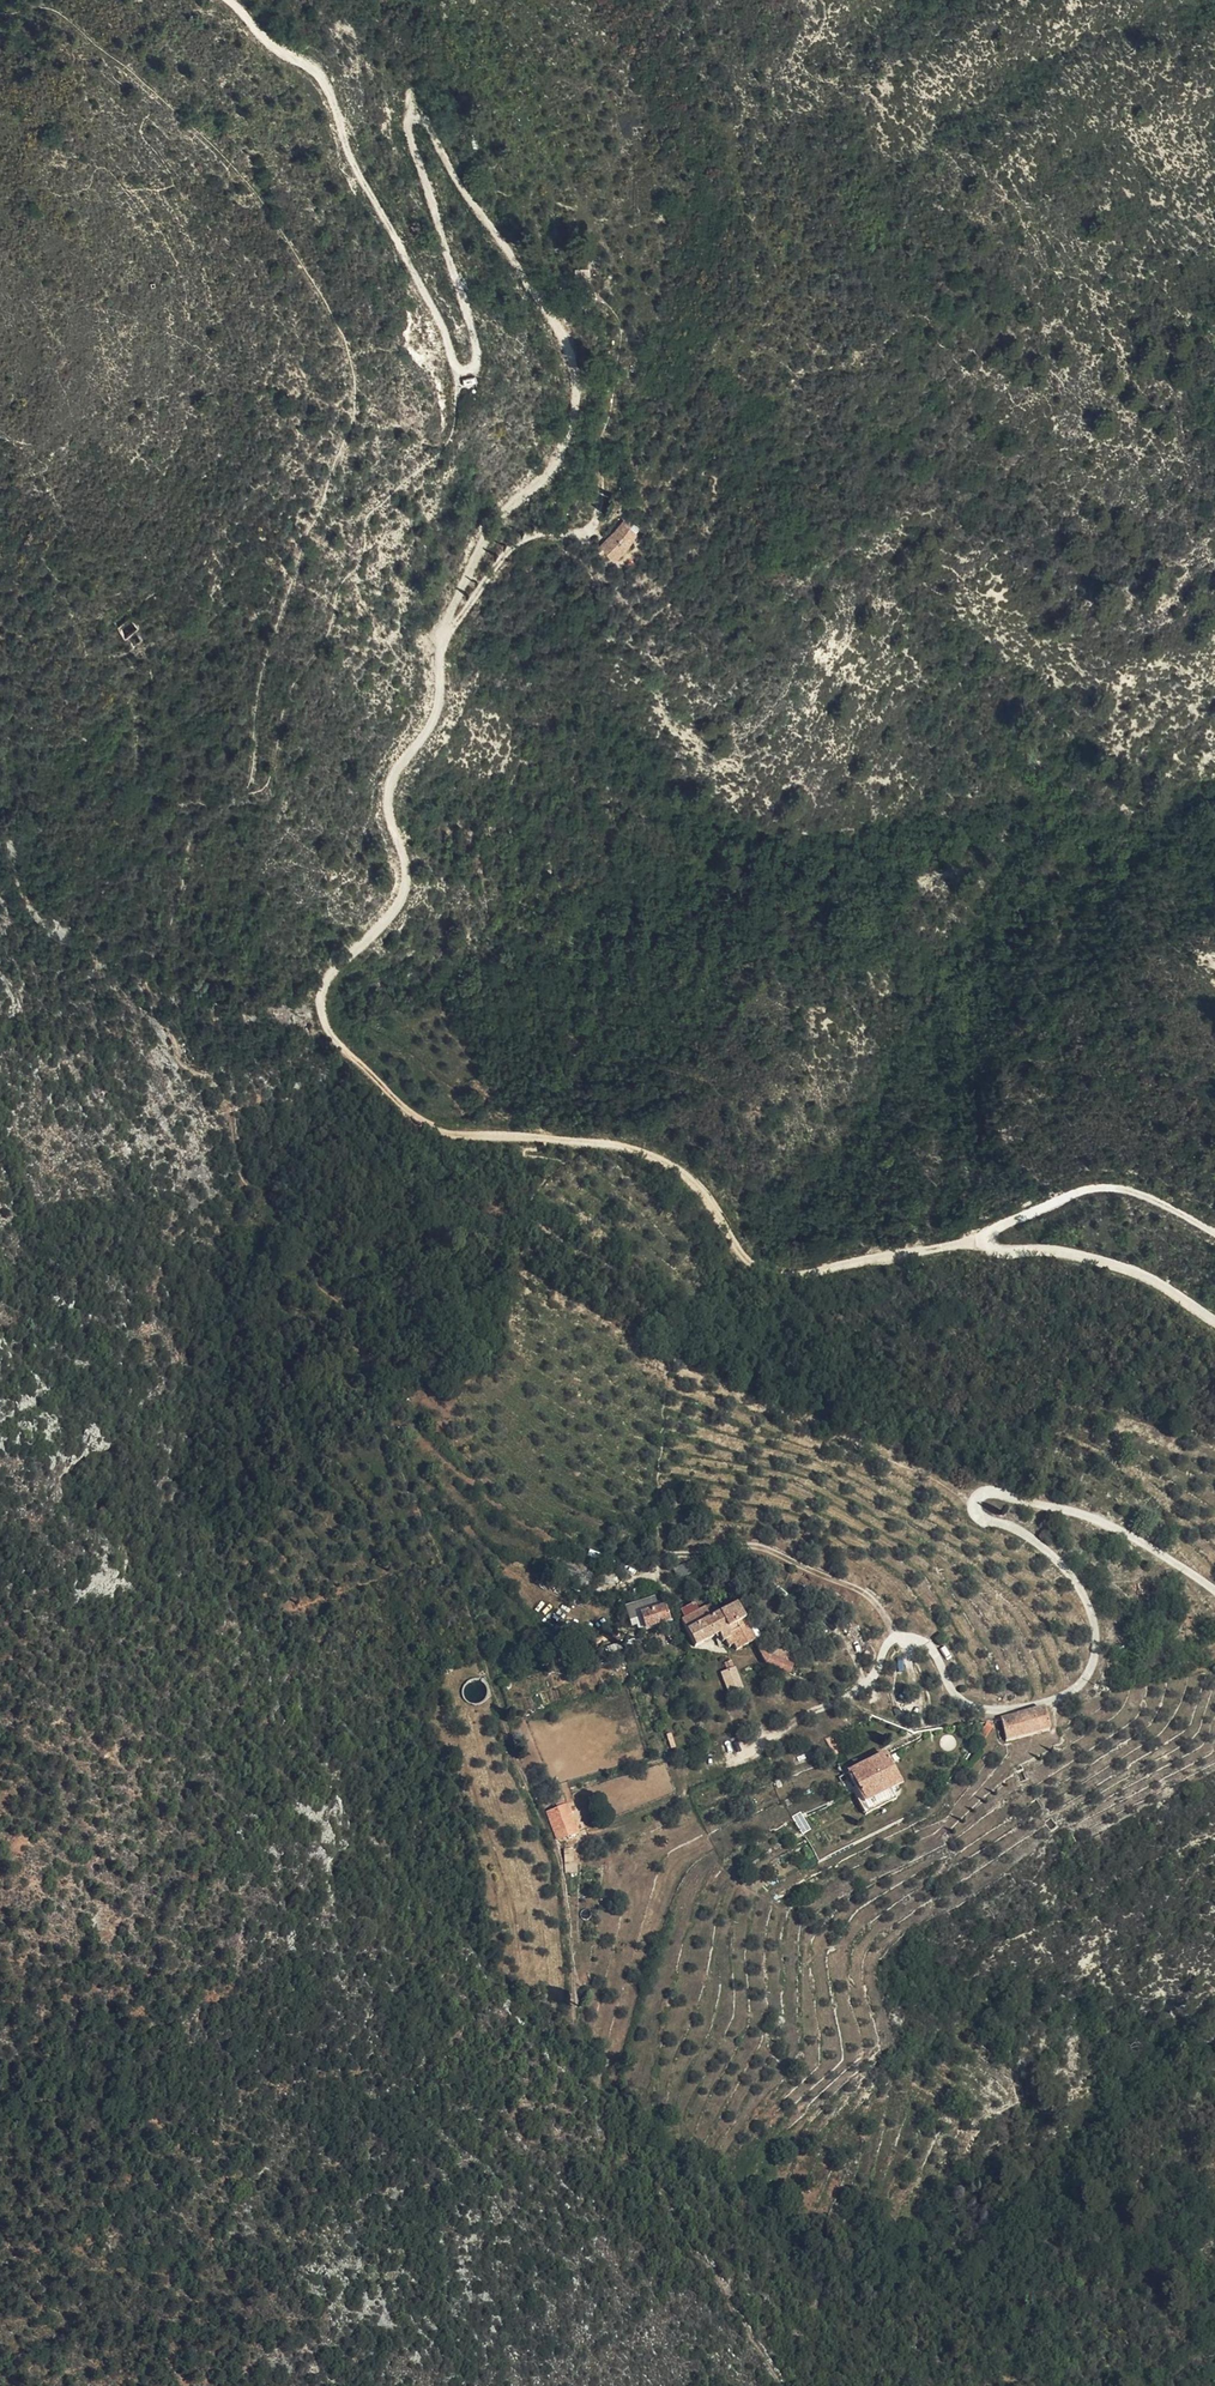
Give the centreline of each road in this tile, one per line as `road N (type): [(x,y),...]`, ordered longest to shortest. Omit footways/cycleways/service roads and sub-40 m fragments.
road 1 (track): [(976,1245),(786,1276),(756,1263),(679,1174),(636,1149),(427,1131),(334,1045),(319,1006),(328,979),(397,909),(406,874),(385,801),(395,768),(428,732),(440,704),(442,632),(475,559),(511,507),(564,458),(573,411),(571,357),(427,124),(413,120),(407,132),(477,359),(464,372),(453,367),(436,319),(355,168),(329,88),(306,62),(275,51),(225,0)]
road 2 (track): [(1214,1592),(1087,1514),(989,1494),(975,1508),(1042,1547),(1085,1585),(1098,1613),(1100,1657),(1084,1685),(1058,1703),(982,1709),(954,1692),(940,1652),(916,1636),(891,1638),(878,1682)]
road 3 (track): [(1214,1234),(1158,1199),(1115,1186),(976,1245),(1063,1252),(1145,1271),(1214,1324)]

